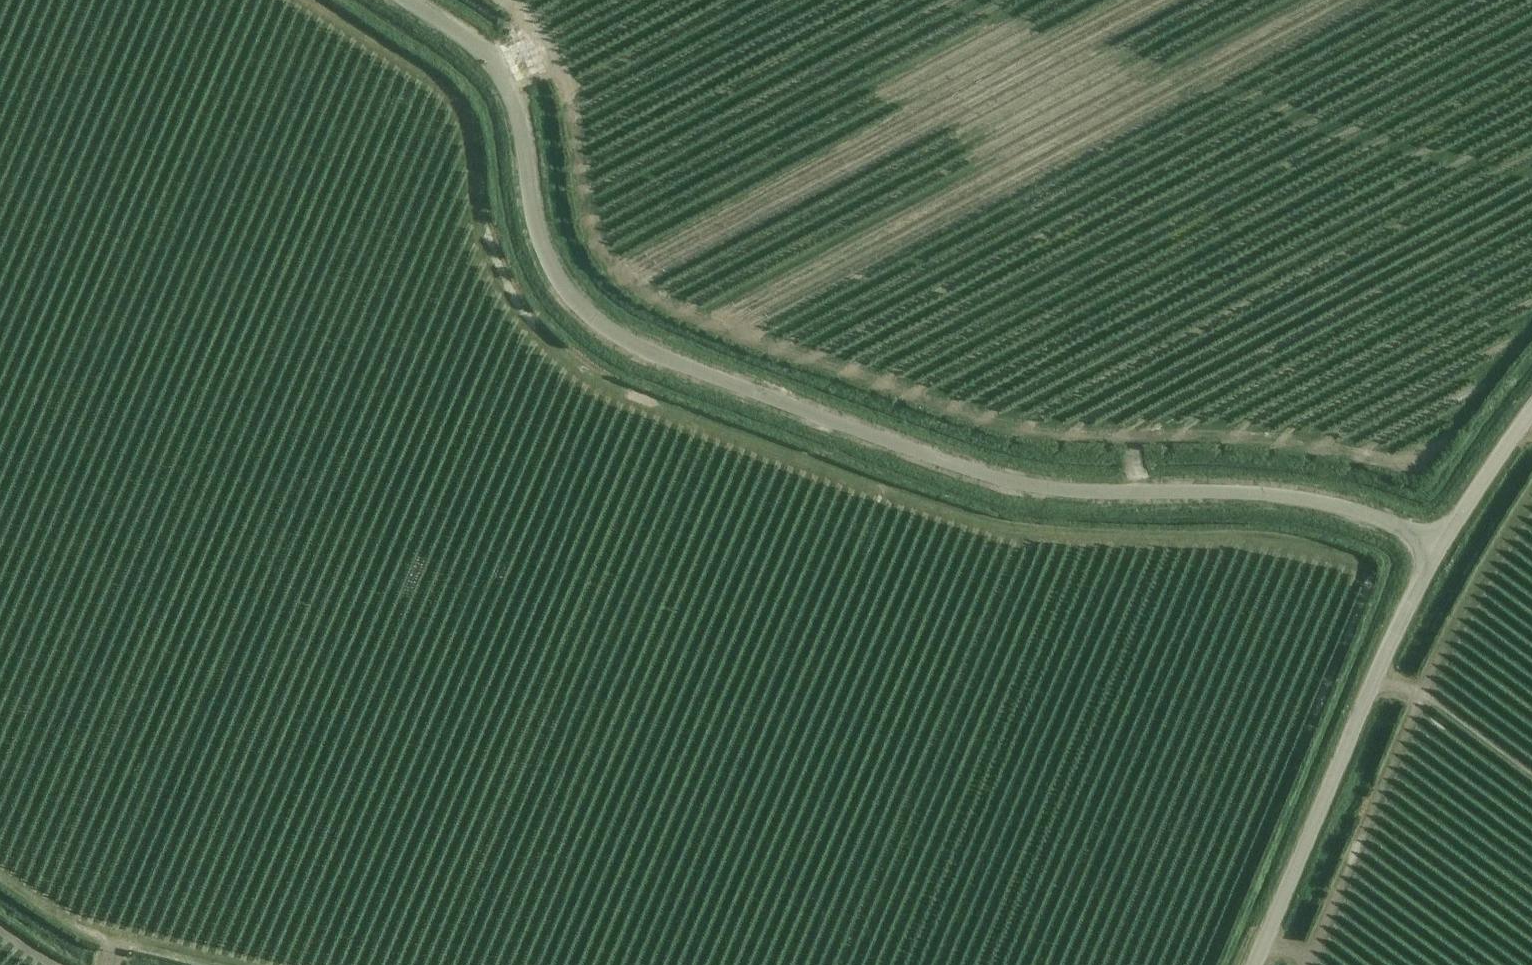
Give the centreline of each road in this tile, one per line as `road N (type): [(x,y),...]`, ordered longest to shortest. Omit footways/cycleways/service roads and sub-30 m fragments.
road 1 (unclassified): [(1440,551),(1349,511),(1261,495),(1074,493),(1009,482),(614,338),(565,282),(538,212),(528,126),(493,54),(404,0)]
road 2 (unclassified): [(1260,964),(1440,551)]
road 3 (unclassified): [(1440,551),(1531,425)]

